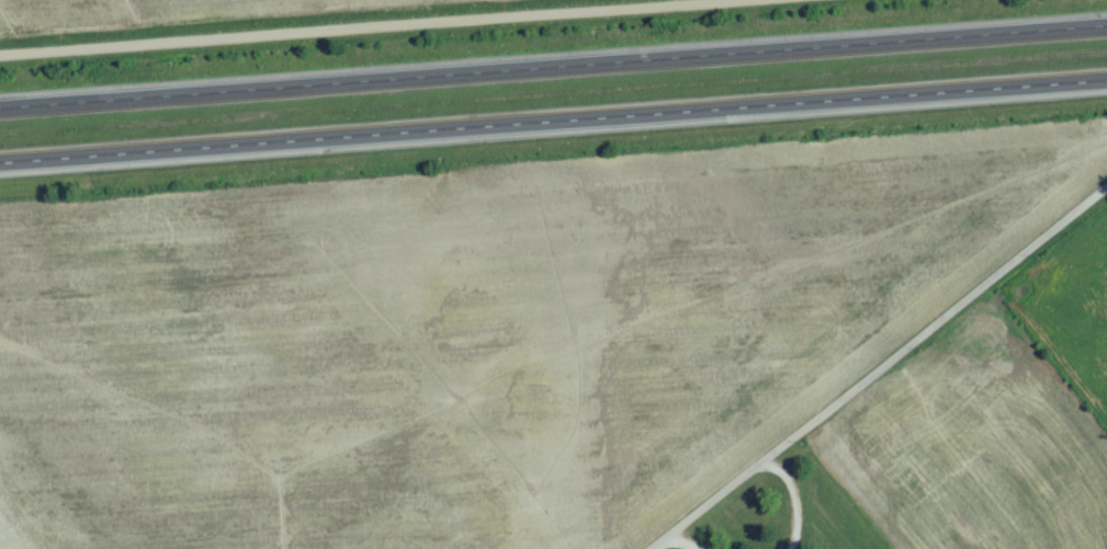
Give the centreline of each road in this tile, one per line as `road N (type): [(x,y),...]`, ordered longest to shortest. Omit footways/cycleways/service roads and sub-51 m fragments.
road 1 (trunk): [(1106,26),(0,109)]
road 2 (trunk): [(0,165),(1106,86)]
road 3 (residential): [(0,64),(843,0)]
road 4 (residential): [(665,548),(1106,198)]

